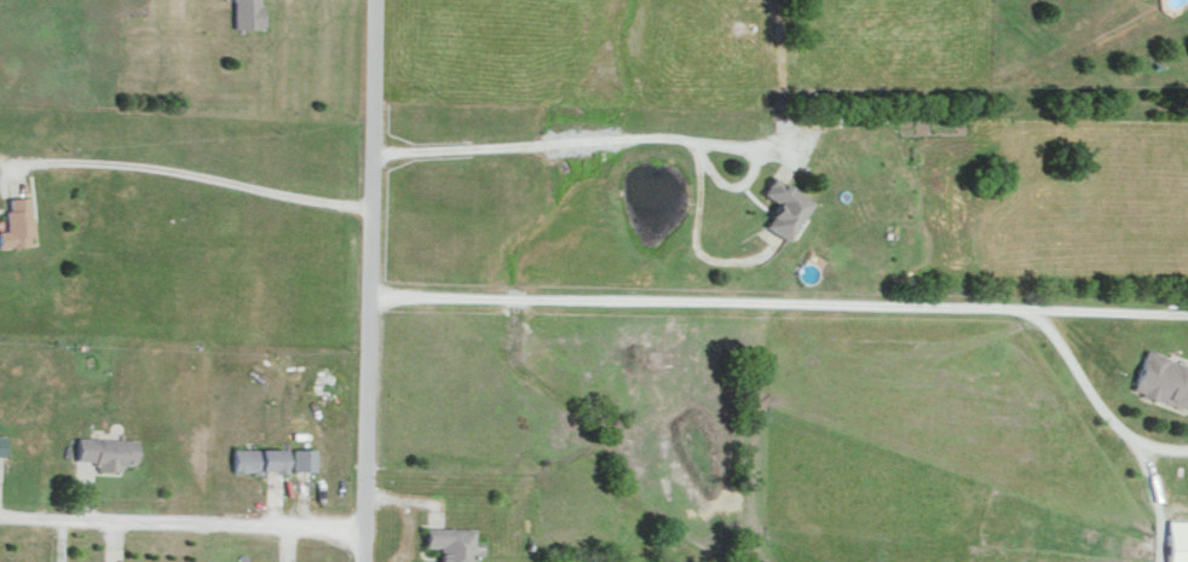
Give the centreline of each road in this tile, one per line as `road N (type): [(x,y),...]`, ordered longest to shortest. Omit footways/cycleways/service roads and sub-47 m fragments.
road 1 (residential): [(368,296),(1013,308)]
road 2 (residential): [(362,561),(374,0)]
road 3 (residential): [(363,527),(0,518)]
road 4 (residential): [(1187,452),(1149,452),(1123,440),(1042,330),(1013,308)]
road 5 (residential): [(1013,308),(1187,315)]

